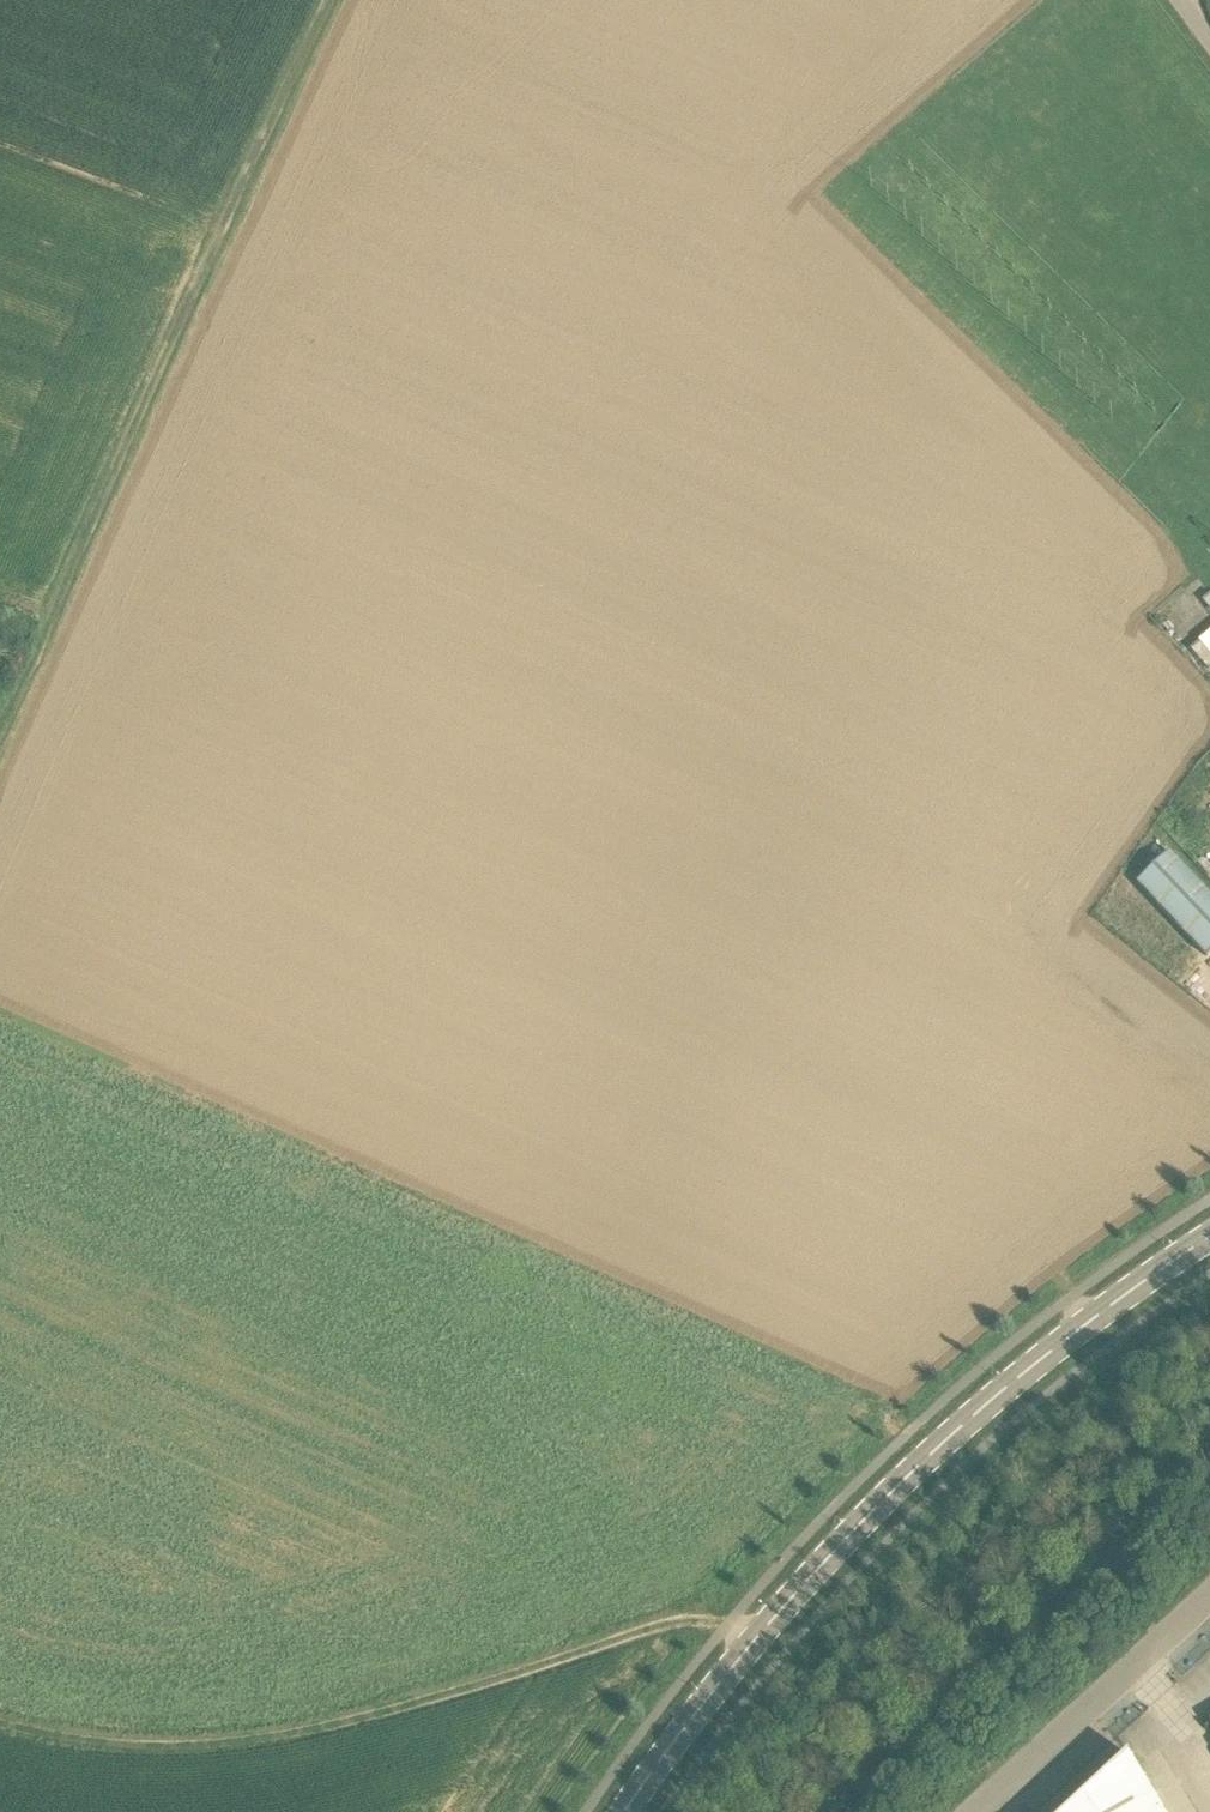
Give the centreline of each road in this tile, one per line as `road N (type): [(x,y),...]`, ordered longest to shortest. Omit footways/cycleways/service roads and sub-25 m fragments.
road 1 (secondary): [(624,1811),(762,1630),(947,1436),(1117,1299),(1209,1237)]
road 2 (track): [(0,712),(158,339),(325,0)]
road 3 (track): [(0,1723),(85,1741),(236,1742),(327,1728),(667,1623),(762,1630)]
road 4 (unclassified): [(971,1811),(1209,1595)]

